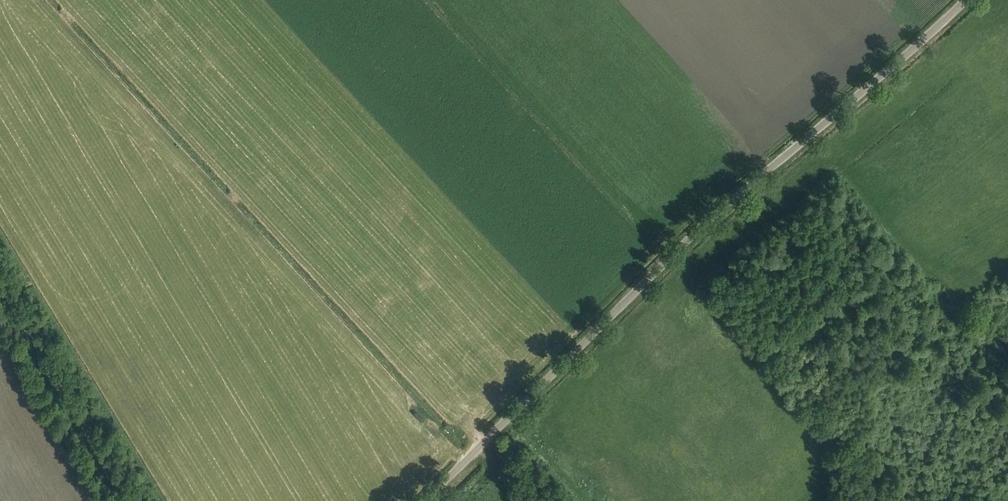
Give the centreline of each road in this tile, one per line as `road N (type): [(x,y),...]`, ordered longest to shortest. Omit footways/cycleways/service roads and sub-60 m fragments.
road 1 (tertiary): [(425,500),(668,260),(967,0)]
road 2 (track): [(126,500),(0,289)]

